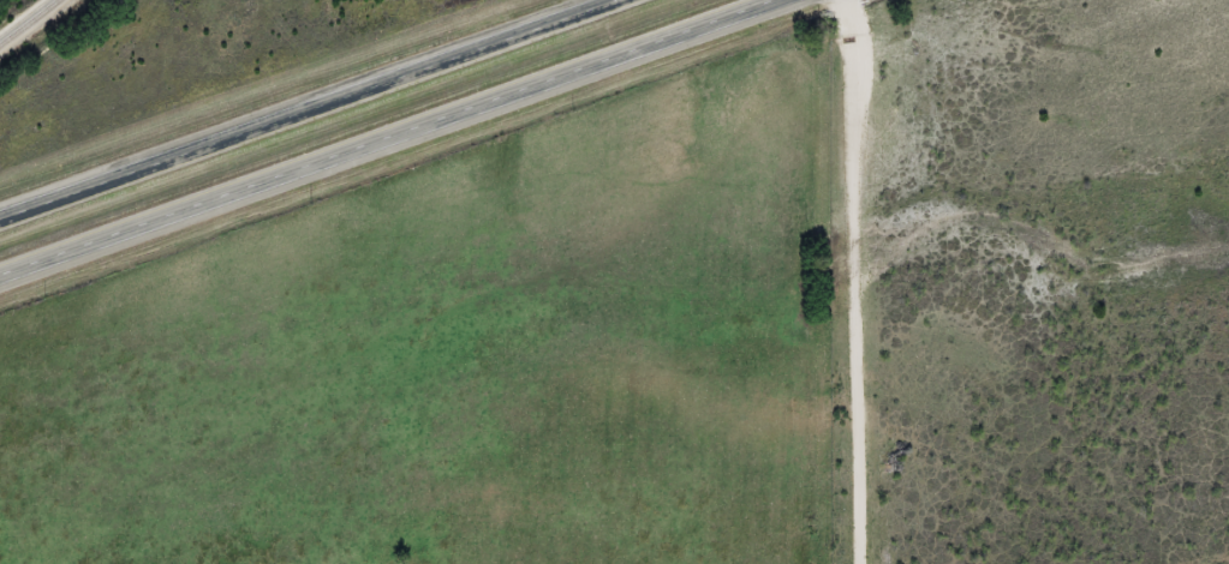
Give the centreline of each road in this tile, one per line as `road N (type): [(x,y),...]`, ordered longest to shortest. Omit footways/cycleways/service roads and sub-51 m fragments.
road 1 (trunk): [(0,278),(793,0)]
road 2 (trunk): [(616,0),(0,220)]

